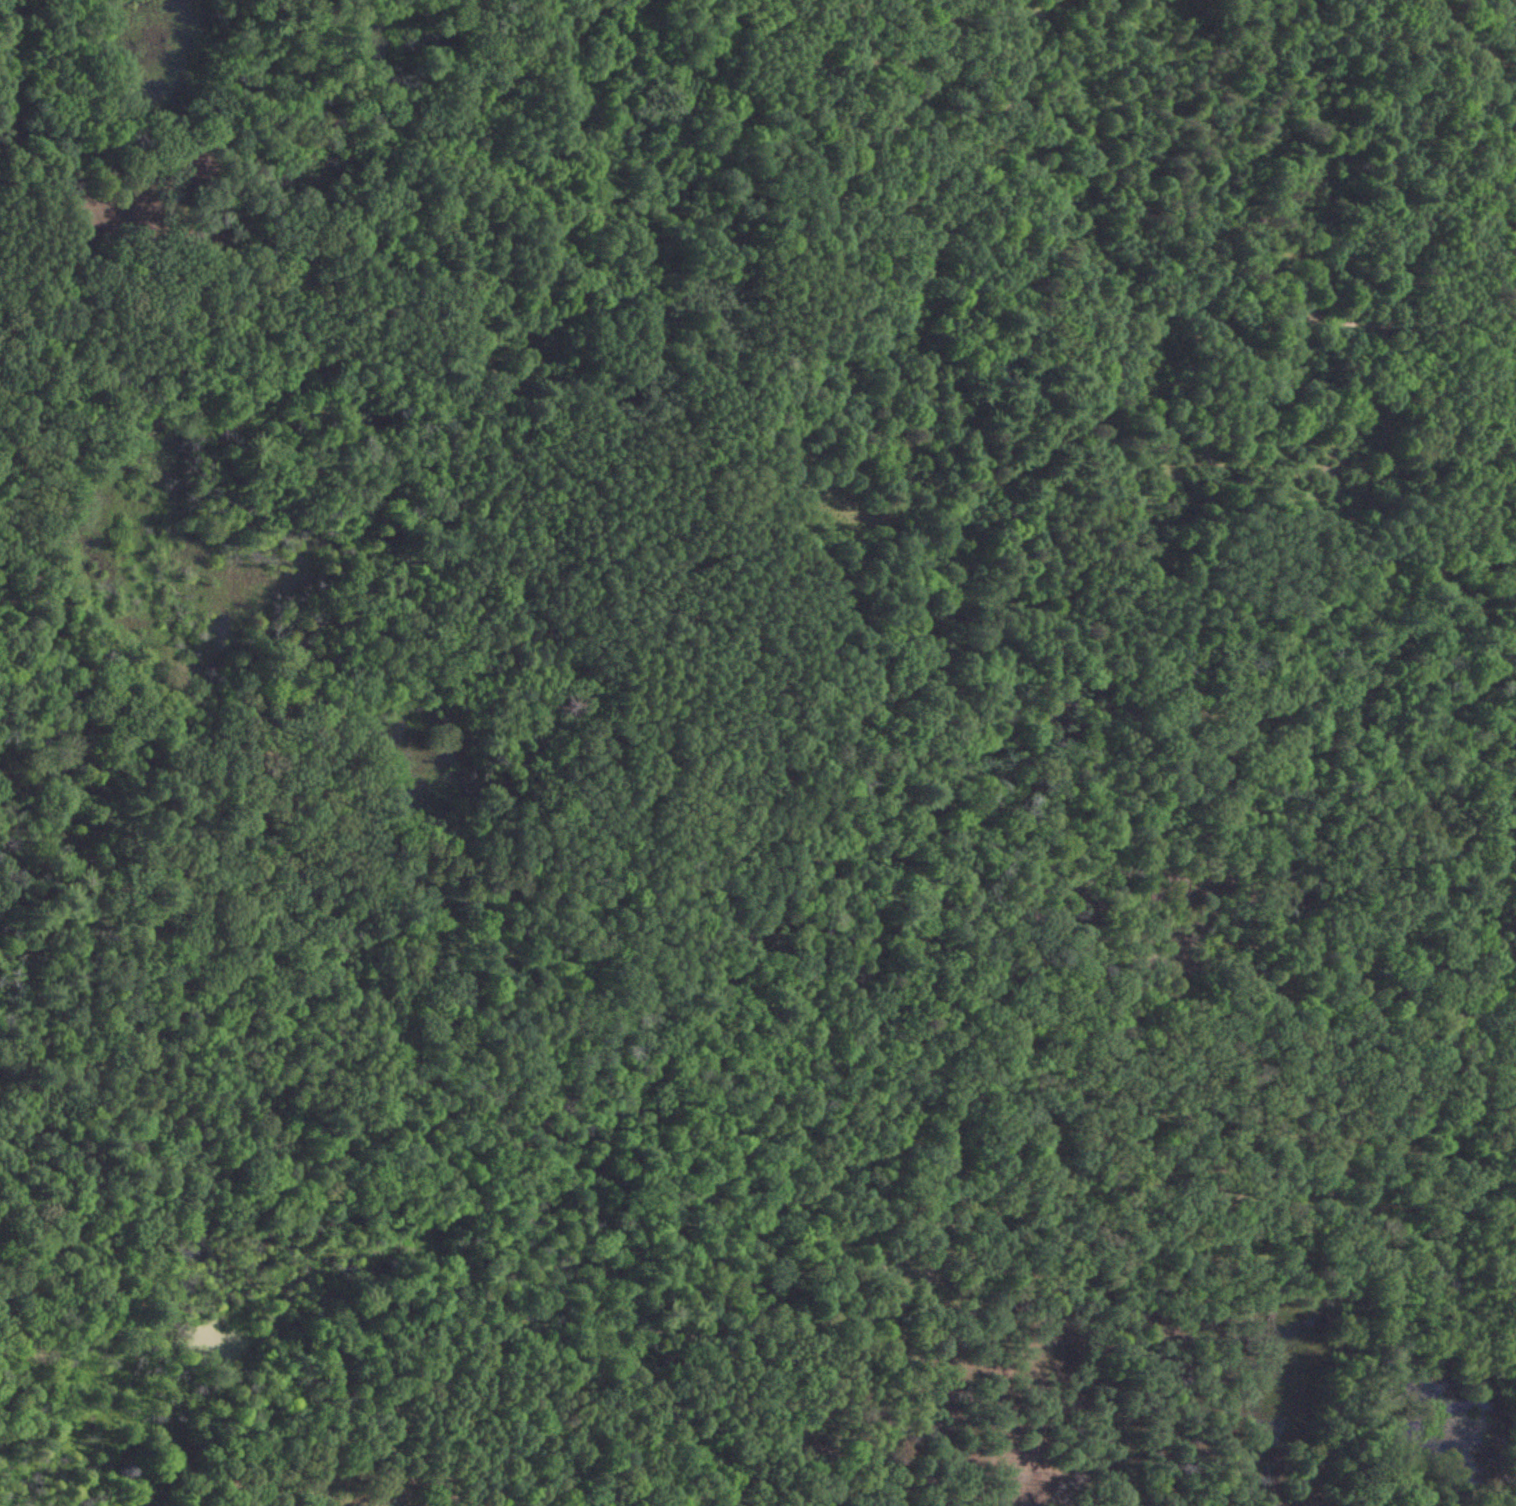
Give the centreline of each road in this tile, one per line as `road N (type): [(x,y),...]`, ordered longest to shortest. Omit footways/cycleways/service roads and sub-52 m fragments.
road 1 (track): [(588,0),(617,29),(821,136),(1031,101),(1119,182),(1188,280),(1221,303),(1417,311),(1515,325)]
road 2 (track): [(0,297),(179,282),(323,242),(418,104),(501,56),(548,0)]

